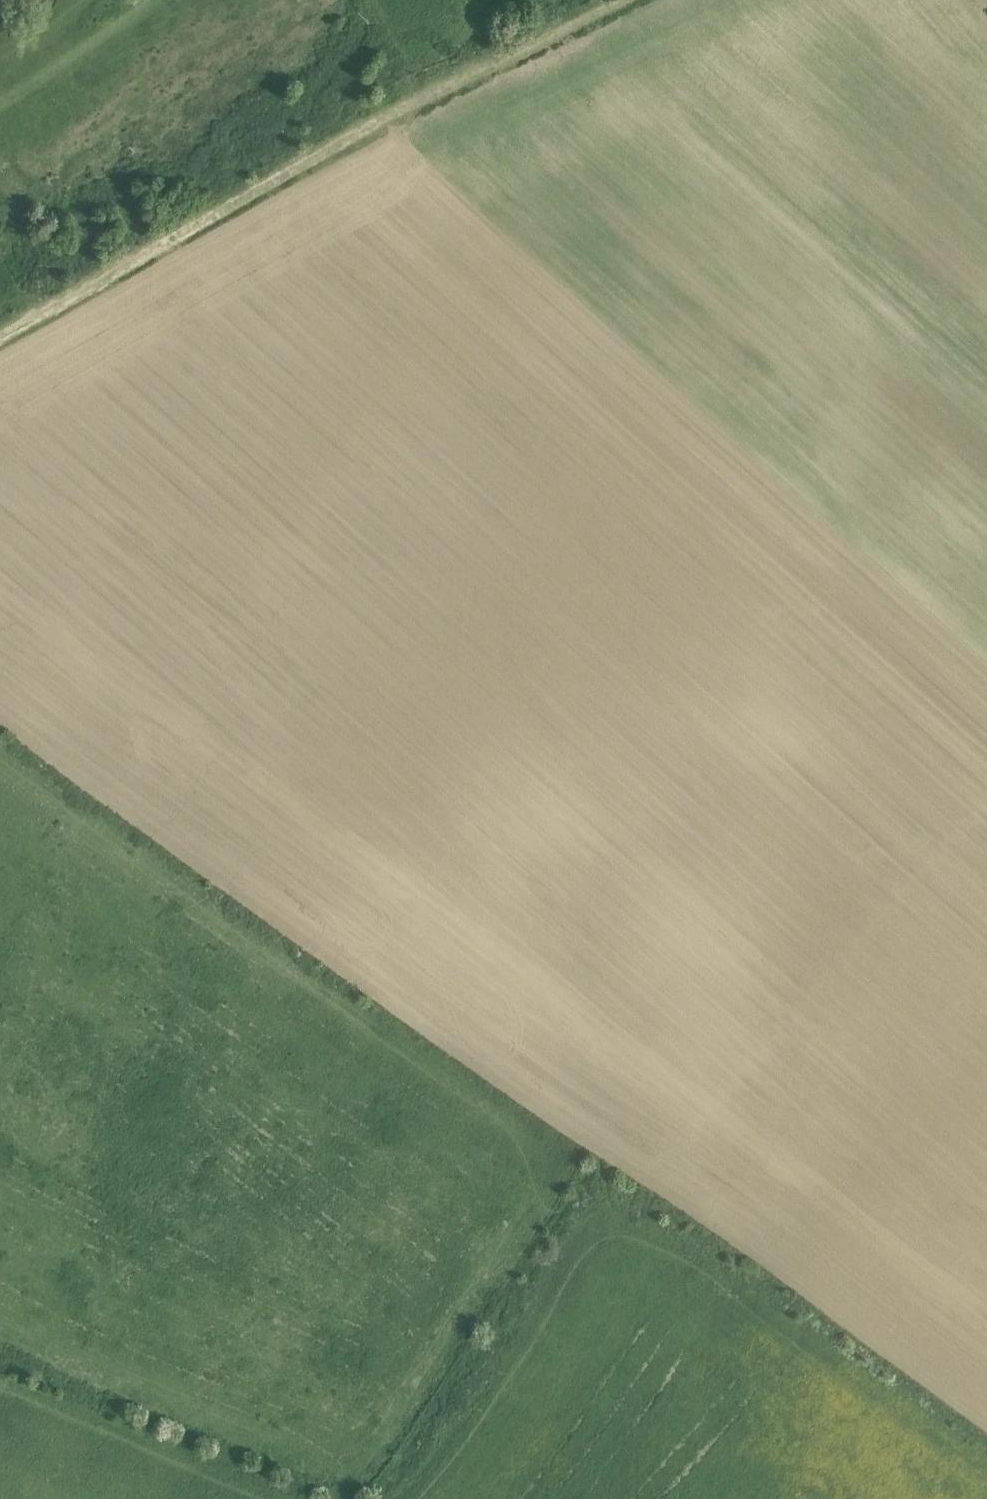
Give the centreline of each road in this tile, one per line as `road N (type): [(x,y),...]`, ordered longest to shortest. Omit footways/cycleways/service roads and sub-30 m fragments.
road 1 (track): [(0,342),(226,208),(642,0)]

